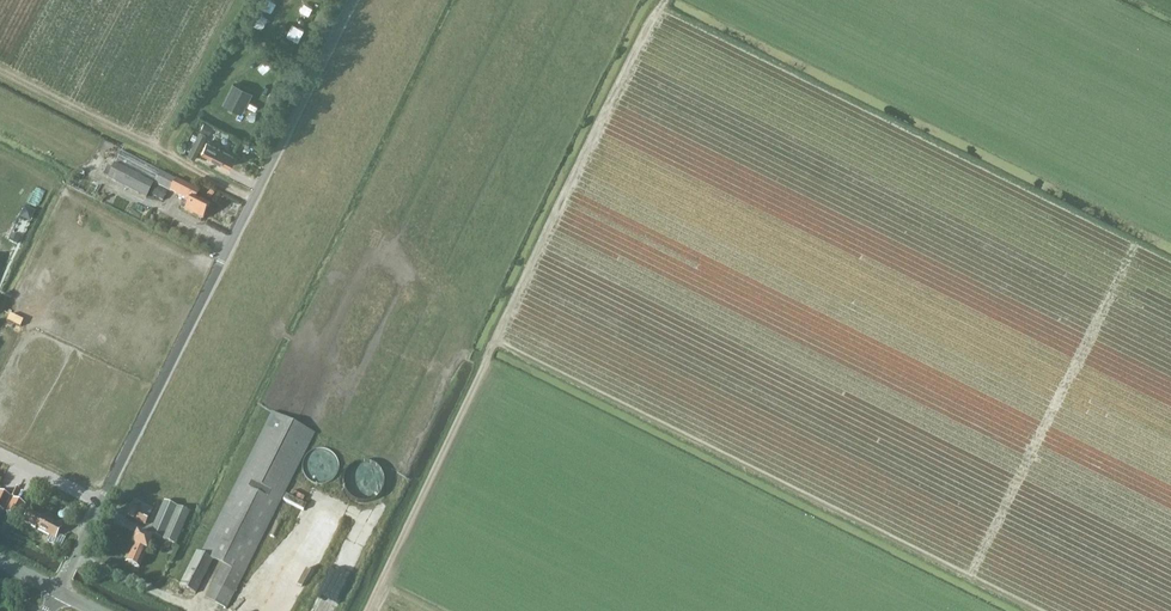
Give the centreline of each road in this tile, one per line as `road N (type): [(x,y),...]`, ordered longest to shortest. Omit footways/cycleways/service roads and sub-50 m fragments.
road 1 (track): [(664,0),(369,610)]
road 2 (unclassified): [(93,516),(352,0)]
road 3 (track): [(0,74),(252,200)]

